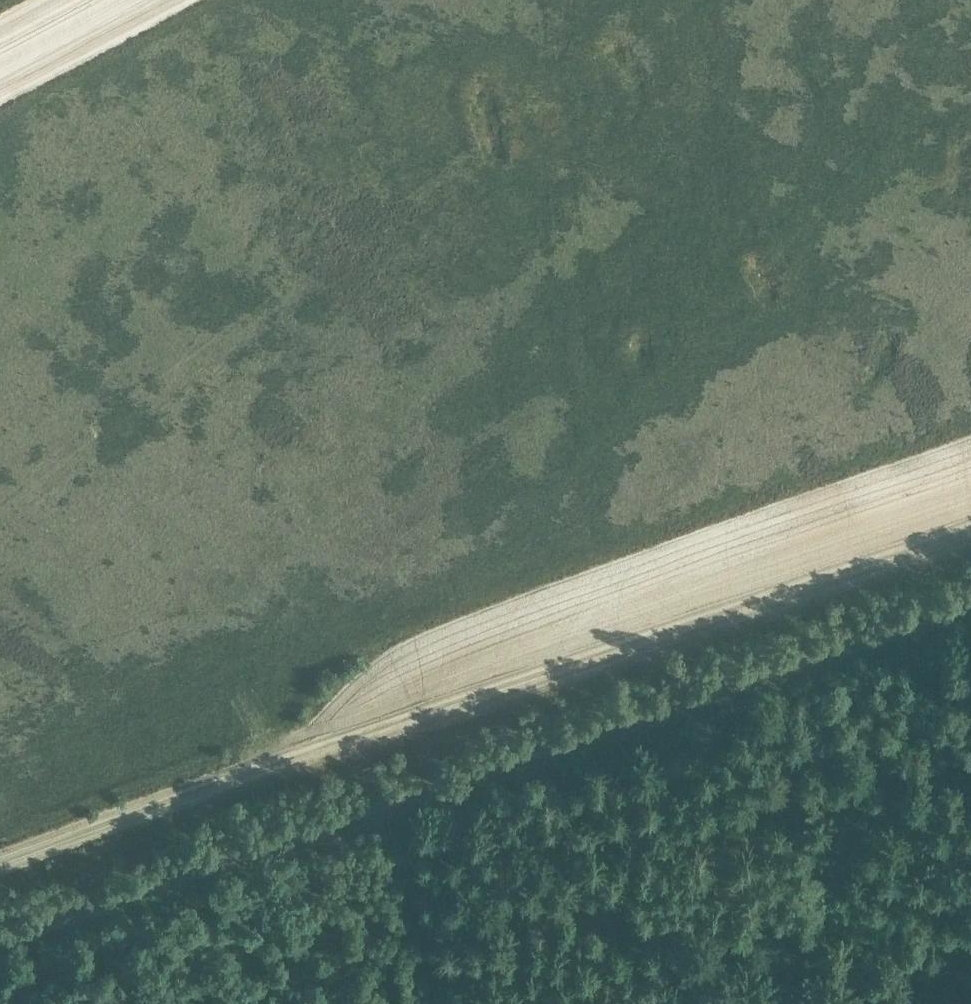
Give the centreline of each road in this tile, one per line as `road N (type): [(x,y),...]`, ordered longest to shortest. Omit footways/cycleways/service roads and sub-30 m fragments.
road 1 (unclassified): [(0,942),(970,604)]
road 2 (track): [(0,864),(258,768),(970,532)]

